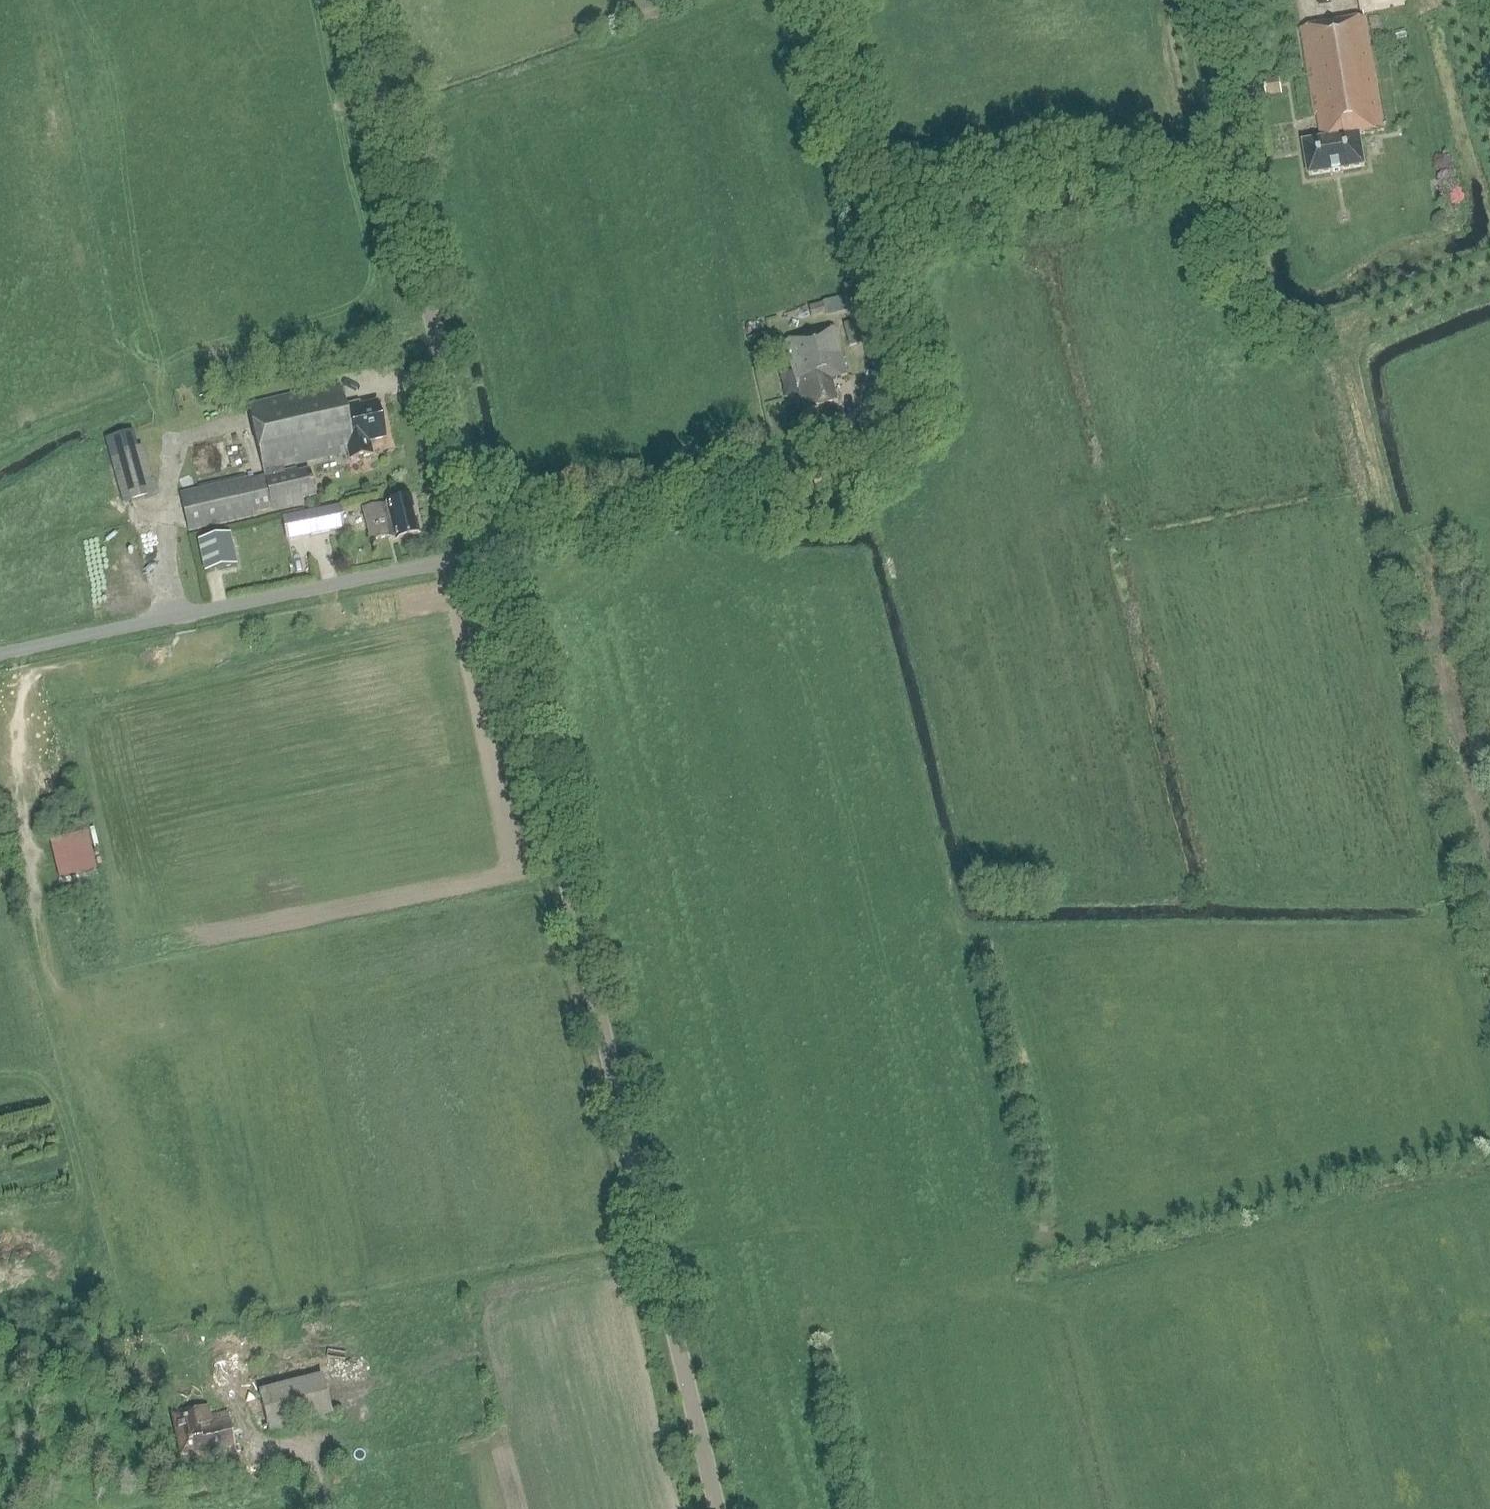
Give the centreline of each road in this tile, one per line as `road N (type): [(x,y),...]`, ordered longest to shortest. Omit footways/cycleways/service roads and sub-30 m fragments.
road 1 (tertiary): [(717,1508),(488,553)]
road 2 (track): [(488,553),(774,495),(870,457),(912,421),(910,381),(807,0)]
road 3 (tertiary): [(488,553),(355,0)]
road 4 (residential): [(0,655),(488,553)]

